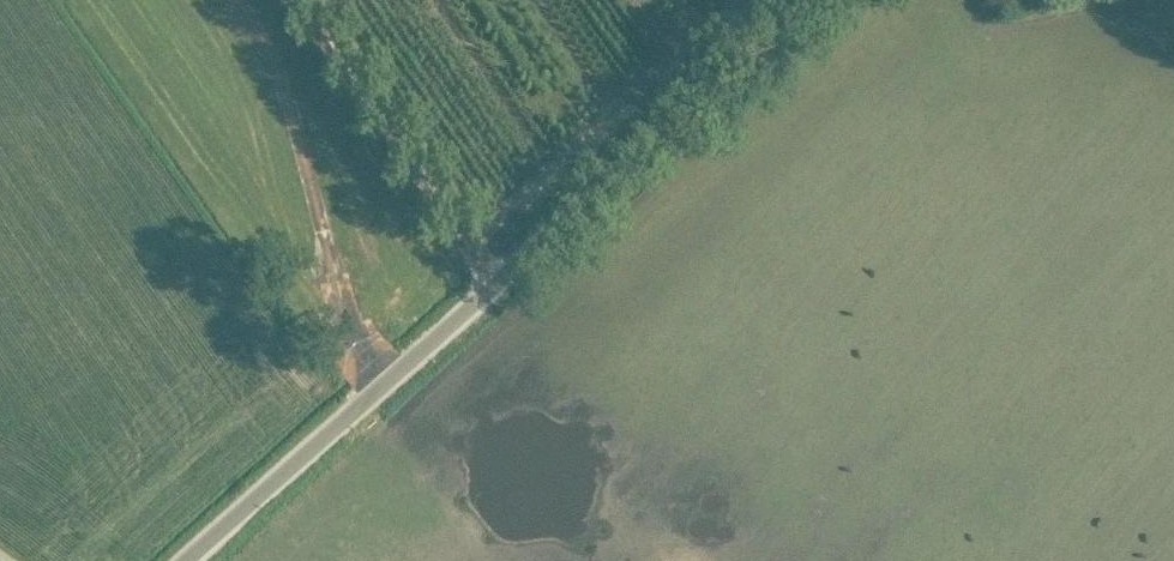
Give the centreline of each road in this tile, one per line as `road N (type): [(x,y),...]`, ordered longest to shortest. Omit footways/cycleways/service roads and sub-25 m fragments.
road 1 (unclassified): [(188,560),(243,504),(817,0)]
road 2 (track): [(497,283),(301,0)]

